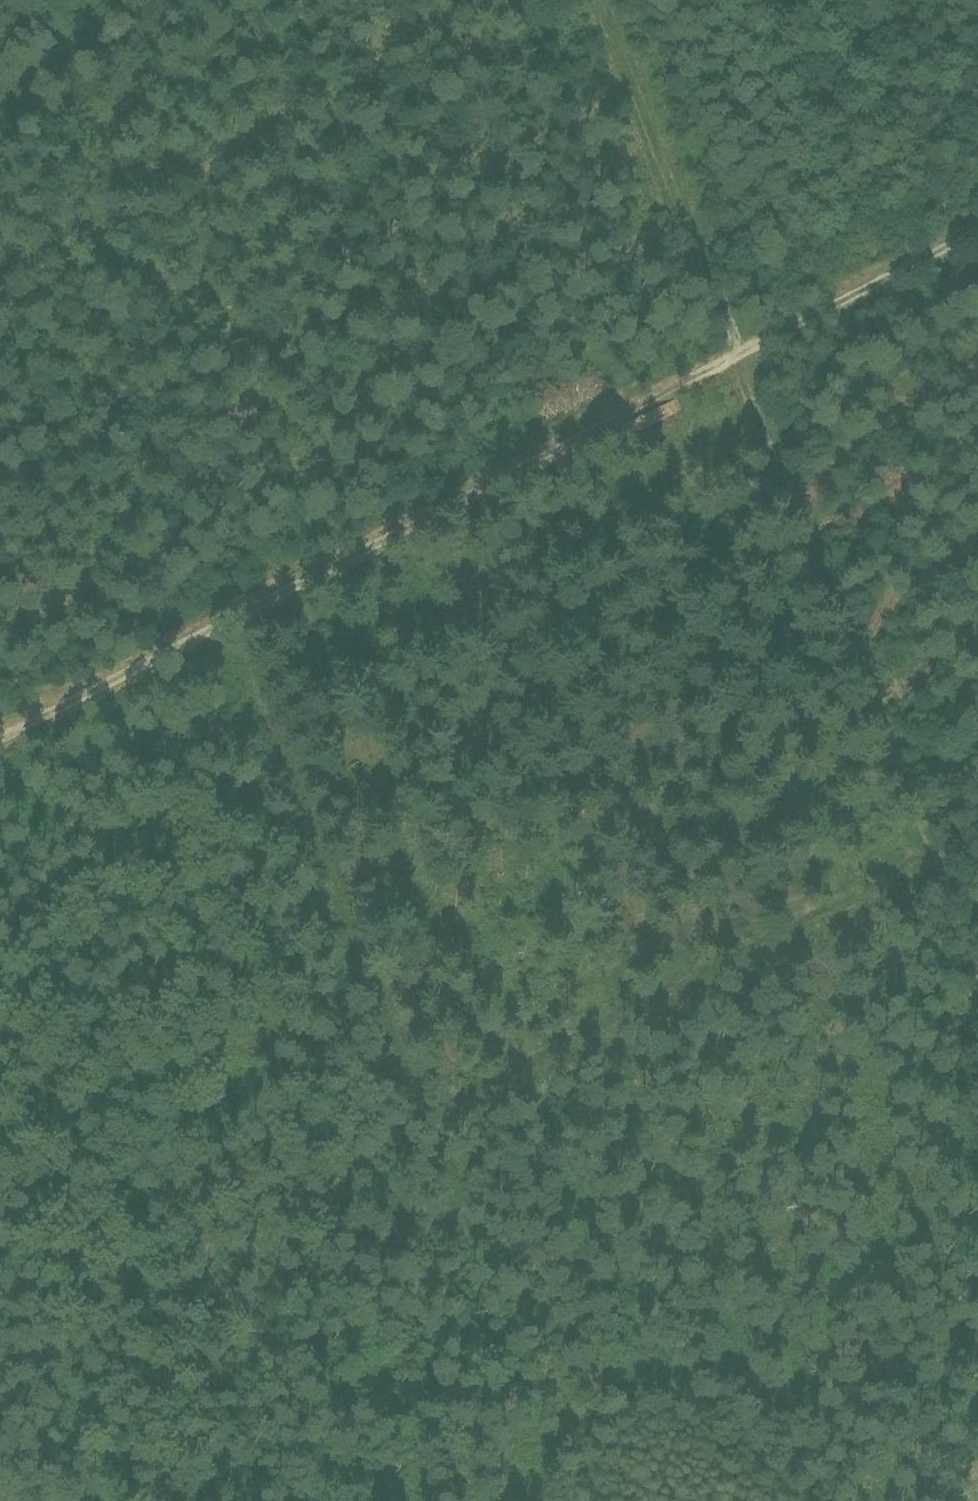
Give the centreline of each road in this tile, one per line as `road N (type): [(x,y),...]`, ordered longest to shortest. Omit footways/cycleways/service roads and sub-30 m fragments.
road 1 (track): [(0,739),(977,243)]

